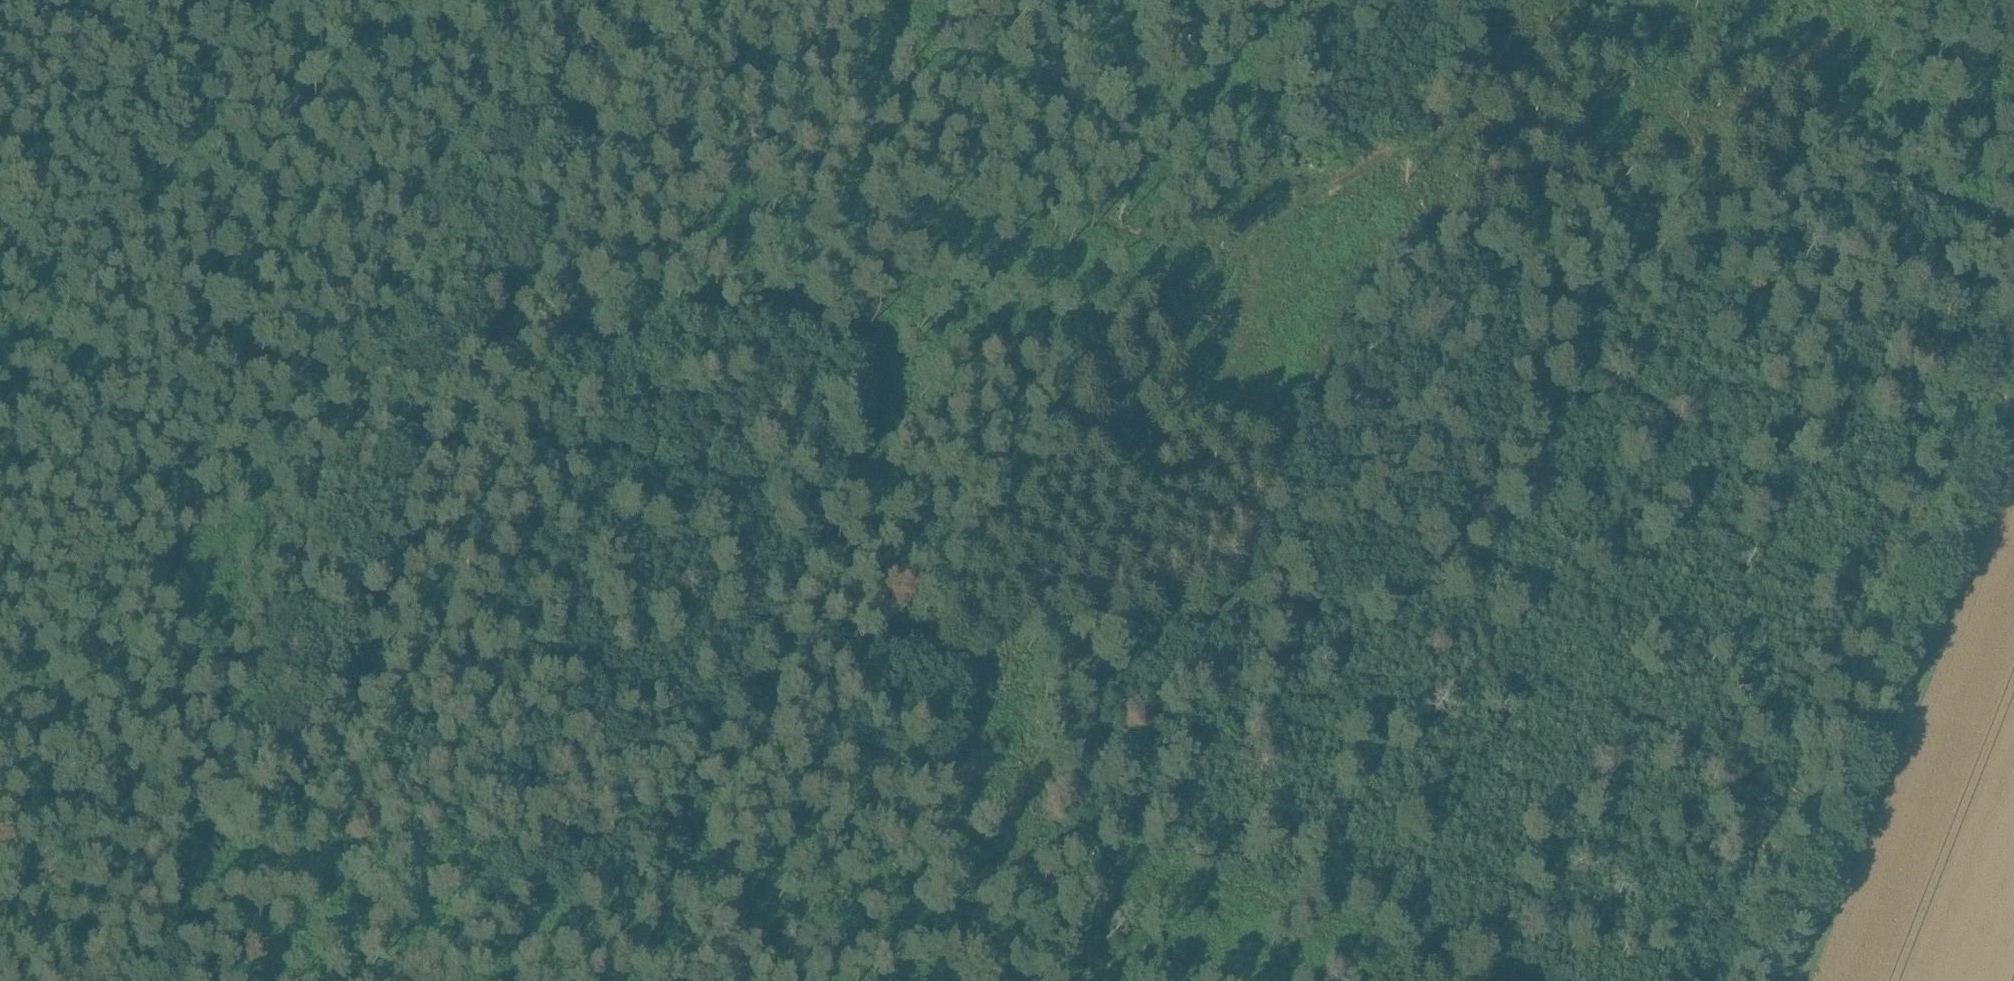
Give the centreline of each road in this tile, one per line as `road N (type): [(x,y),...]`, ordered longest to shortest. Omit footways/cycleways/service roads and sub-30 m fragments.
road 1 (track): [(2013,329),(1755,980)]

